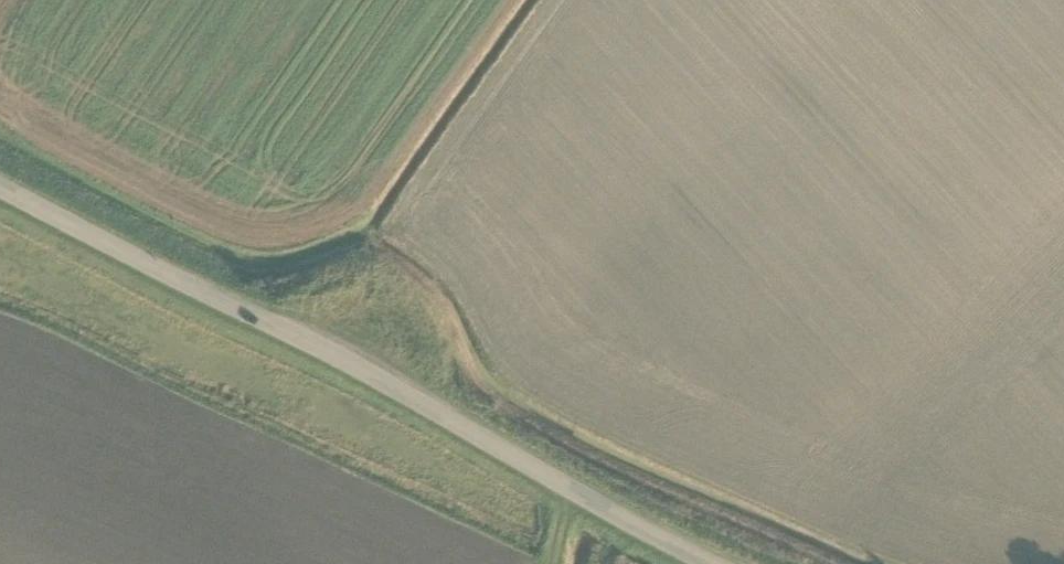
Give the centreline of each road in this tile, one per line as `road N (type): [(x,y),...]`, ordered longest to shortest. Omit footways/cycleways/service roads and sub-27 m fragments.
road 1 (tertiary): [(716,563),(345,358),(0,187)]

